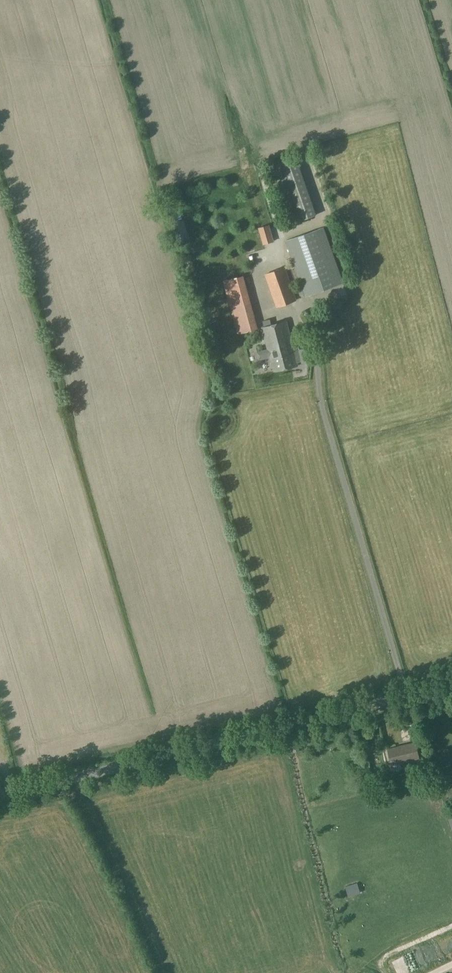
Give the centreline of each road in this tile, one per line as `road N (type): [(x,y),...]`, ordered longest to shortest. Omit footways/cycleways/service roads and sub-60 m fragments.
road 1 (unclassified): [(0,794),(451,686)]

